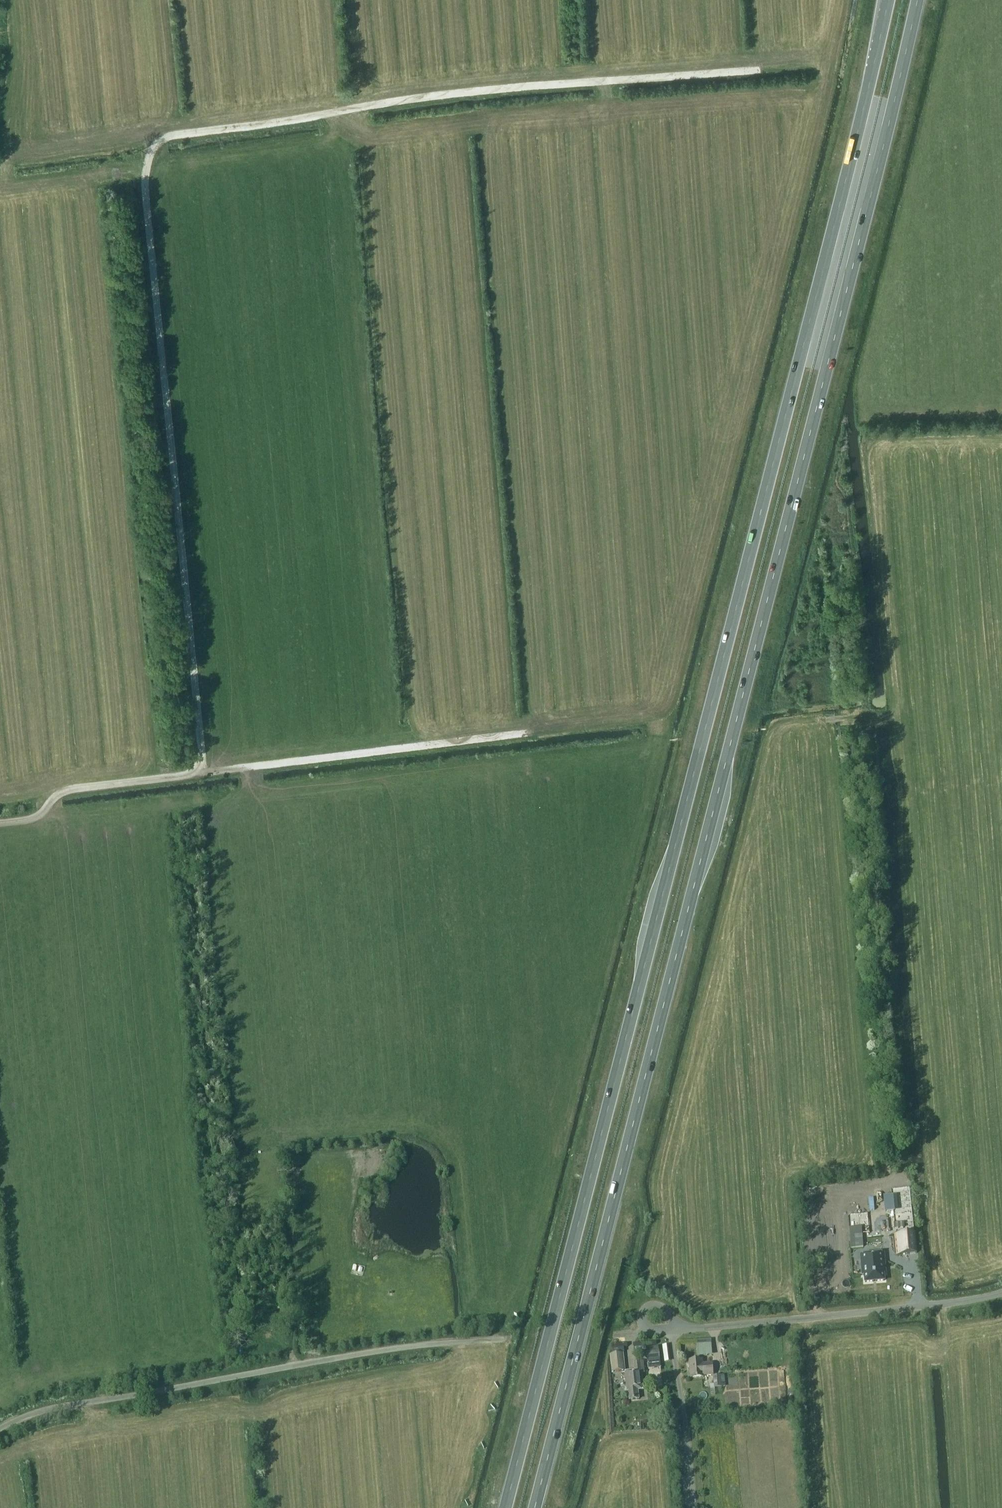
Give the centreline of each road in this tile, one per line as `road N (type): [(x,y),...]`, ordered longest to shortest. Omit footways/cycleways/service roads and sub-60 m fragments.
road 1 (trunk): [(888,0),(505,1507)]
road 2 (trunk): [(535,1507),(917,0)]
road 3 (track): [(760,68),(426,97),(179,134),(155,146),(146,195),(202,756),(189,774)]
road 4 (track): [(528,731),(73,788),(35,817),(0,823)]
road 5 (track): [(11,0),(15,55),(5,177),(27,182),(147,167)]
road 6 (unclassified): [(684,1328),(935,1308),(1001,1294)]
road 7 (track): [(26,820),(245,793),(250,766)]
road 8 (track): [(311,1363),(290,1169)]
road 9 (track): [(292,1356),(279,1227),(216,1231)]

